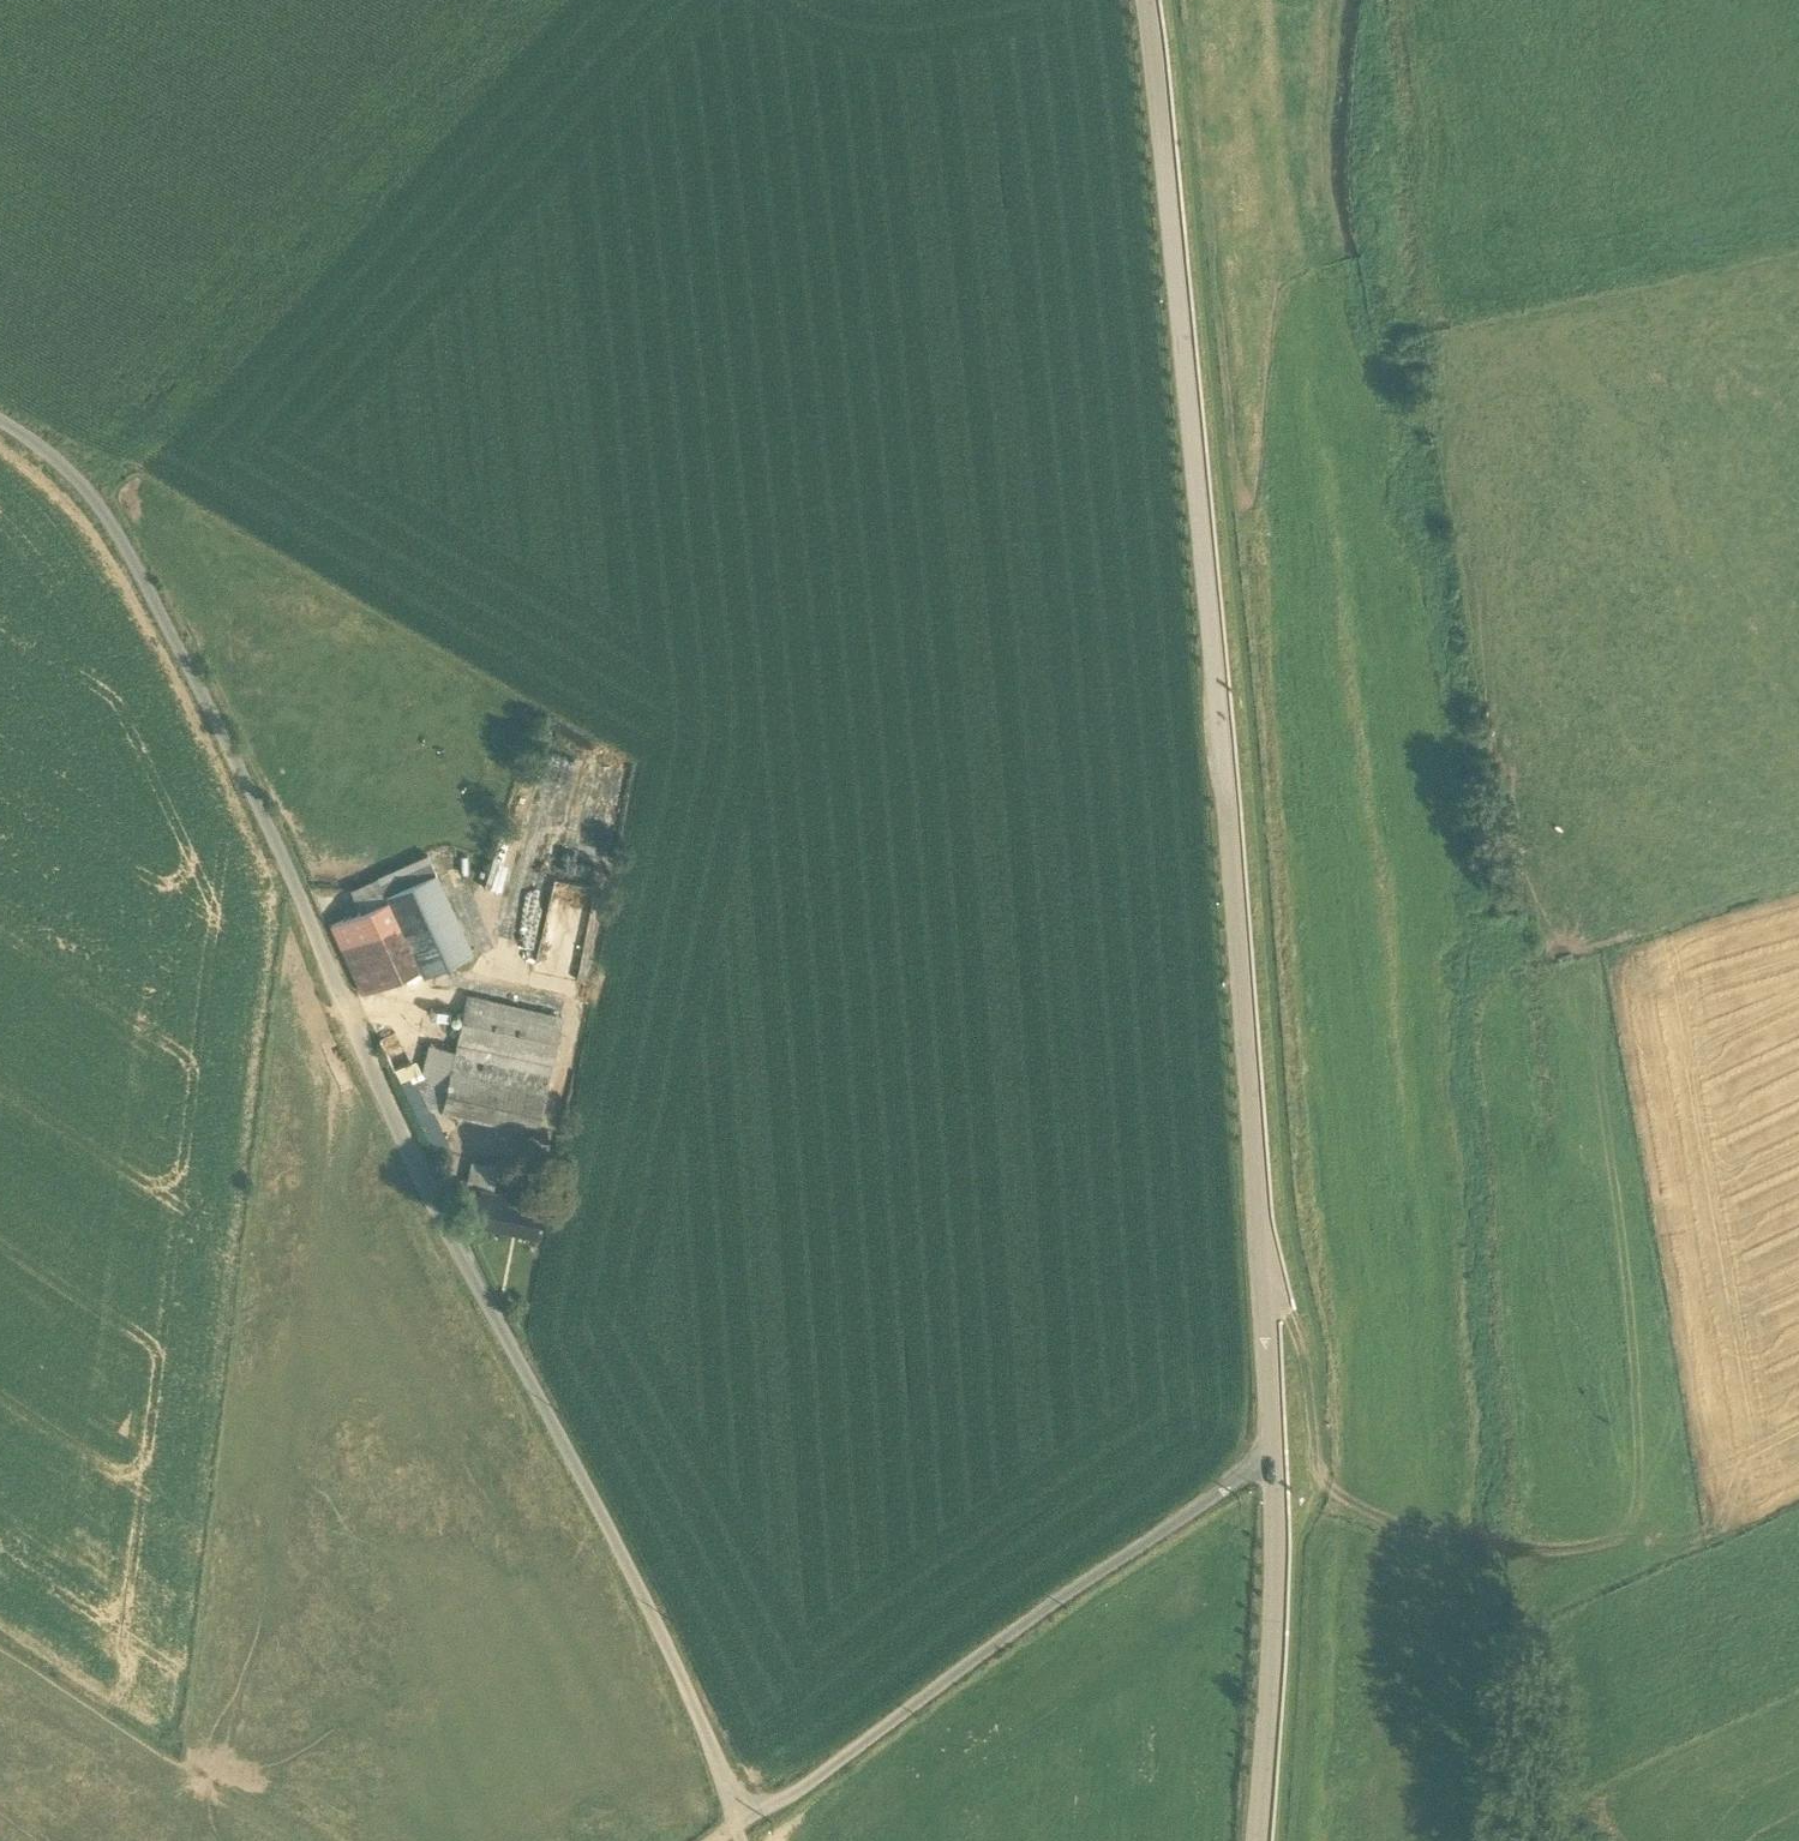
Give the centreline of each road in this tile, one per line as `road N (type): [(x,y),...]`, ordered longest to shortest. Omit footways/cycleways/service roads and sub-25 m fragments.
road 1 (unclassified): [(0,414),(70,465),(168,618),(265,809),(400,1130),(595,1494),(736,1814)]
road 2 (unclassified): [(1271,1446),(1207,565),(1140,0)]
road 3 (unclassified): [(736,1814),(1271,1446)]
road 4 (unclassified): [(1252,1840),(1271,1446)]
road 5 (track): [(1626,1534),(1560,1549),(1463,1543),(1357,1507),(1322,1478)]
road 6 (track): [(1309,1411),(1286,1308),(1261,1258)]

